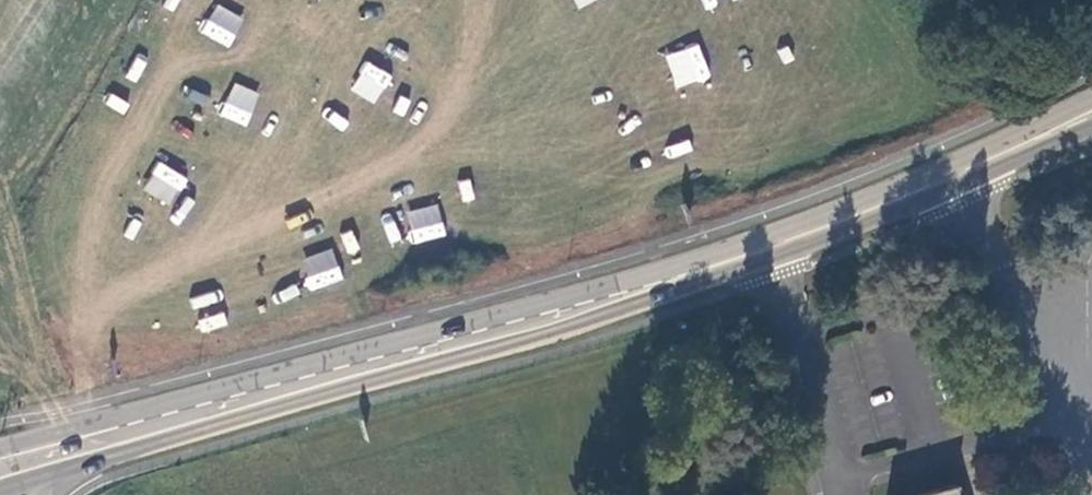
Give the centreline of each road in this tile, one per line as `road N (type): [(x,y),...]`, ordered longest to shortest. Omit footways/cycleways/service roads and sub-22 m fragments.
road 1 (primary): [(1091,115),(761,251),(536,328),(71,458)]

